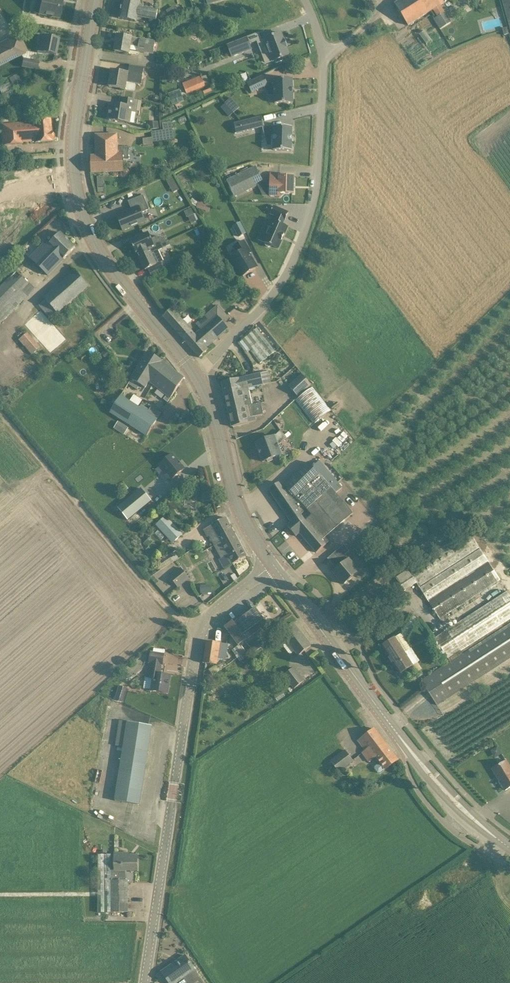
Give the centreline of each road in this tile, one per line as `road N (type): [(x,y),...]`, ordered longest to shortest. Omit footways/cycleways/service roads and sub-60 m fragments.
road 1 (tertiary): [(145,982),(199,625),(273,566)]
road 2 (tertiary): [(509,848),(438,783),(273,566)]
road 3 (unclassified): [(198,375),(267,305),(292,263),(318,170),(323,62)]
road 4 (track): [(199,625),(174,615),(0,412)]
road 5 (tertiary): [(198,375),(103,257),(76,180)]
road 6 (tertiary): [(273,566),(233,492),(218,413),(198,375)]
road 7 (tertiary): [(76,180),(95,0)]

